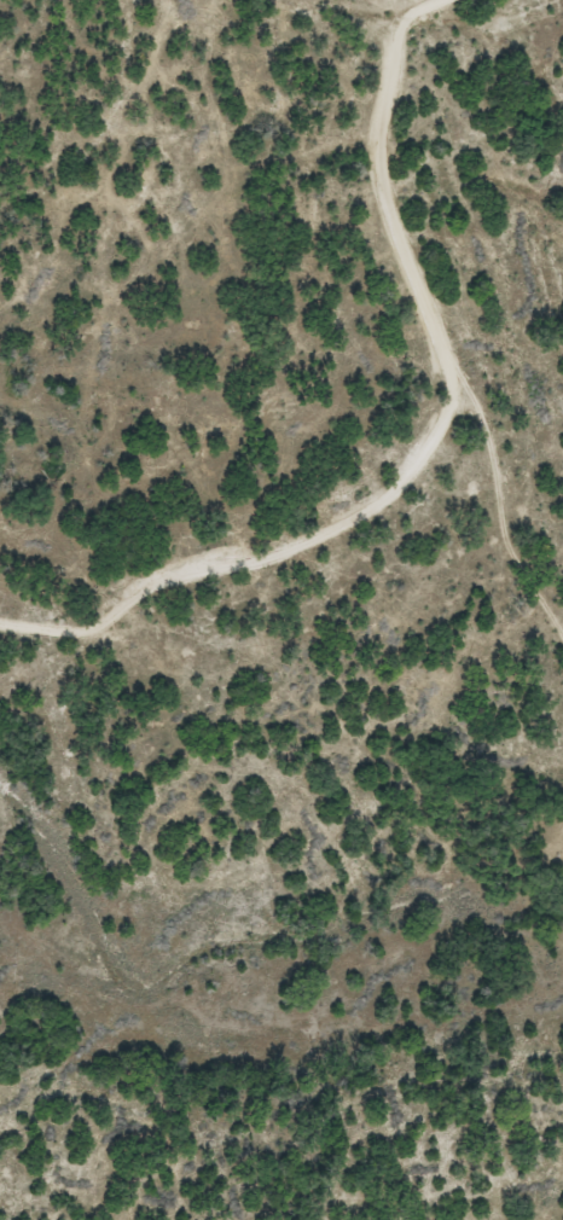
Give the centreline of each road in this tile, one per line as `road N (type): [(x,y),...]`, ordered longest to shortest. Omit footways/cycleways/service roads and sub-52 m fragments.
road 1 (residential): [(0,625),(82,638),(180,585),(356,531),(443,423),(448,358),(401,209),(384,182),(399,31),(439,0)]

